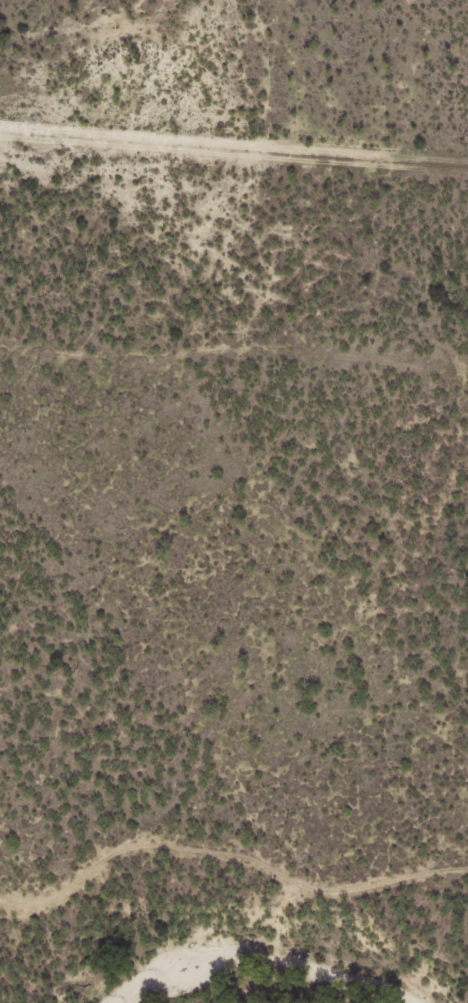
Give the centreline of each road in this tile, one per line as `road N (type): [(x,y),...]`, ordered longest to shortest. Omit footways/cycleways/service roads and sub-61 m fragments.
road 1 (residential): [(0,882),(45,901),(214,861),(379,916),(467,908)]

